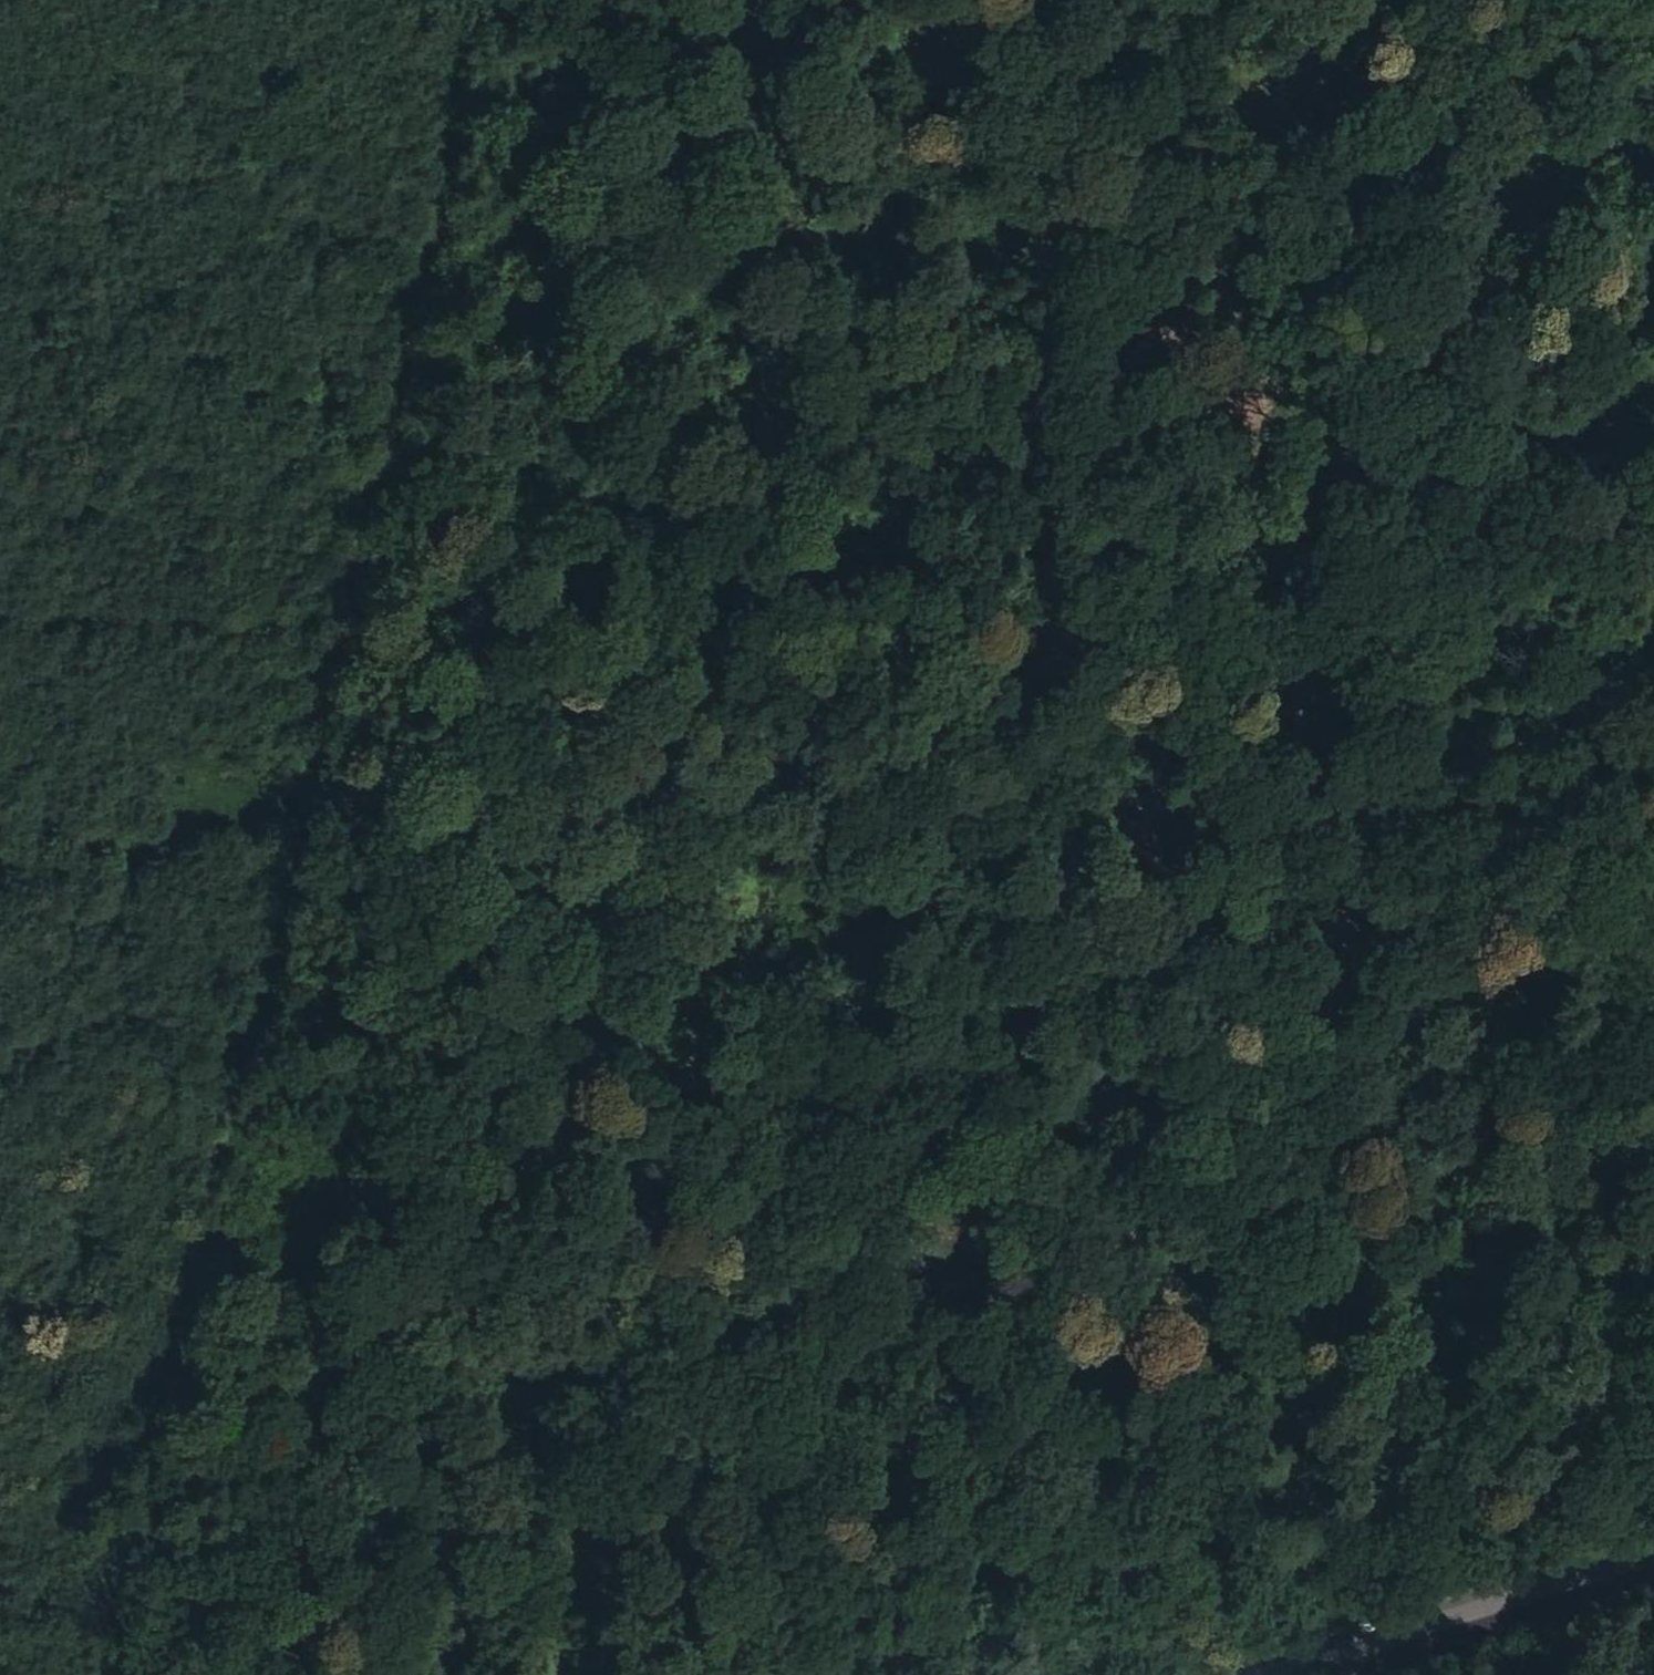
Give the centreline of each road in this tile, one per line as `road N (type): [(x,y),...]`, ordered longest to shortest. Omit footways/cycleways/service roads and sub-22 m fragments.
road 1 (tertiary): [(1222,1674),(1653,1545)]
road 2 (track): [(1653,250),(1531,0)]

